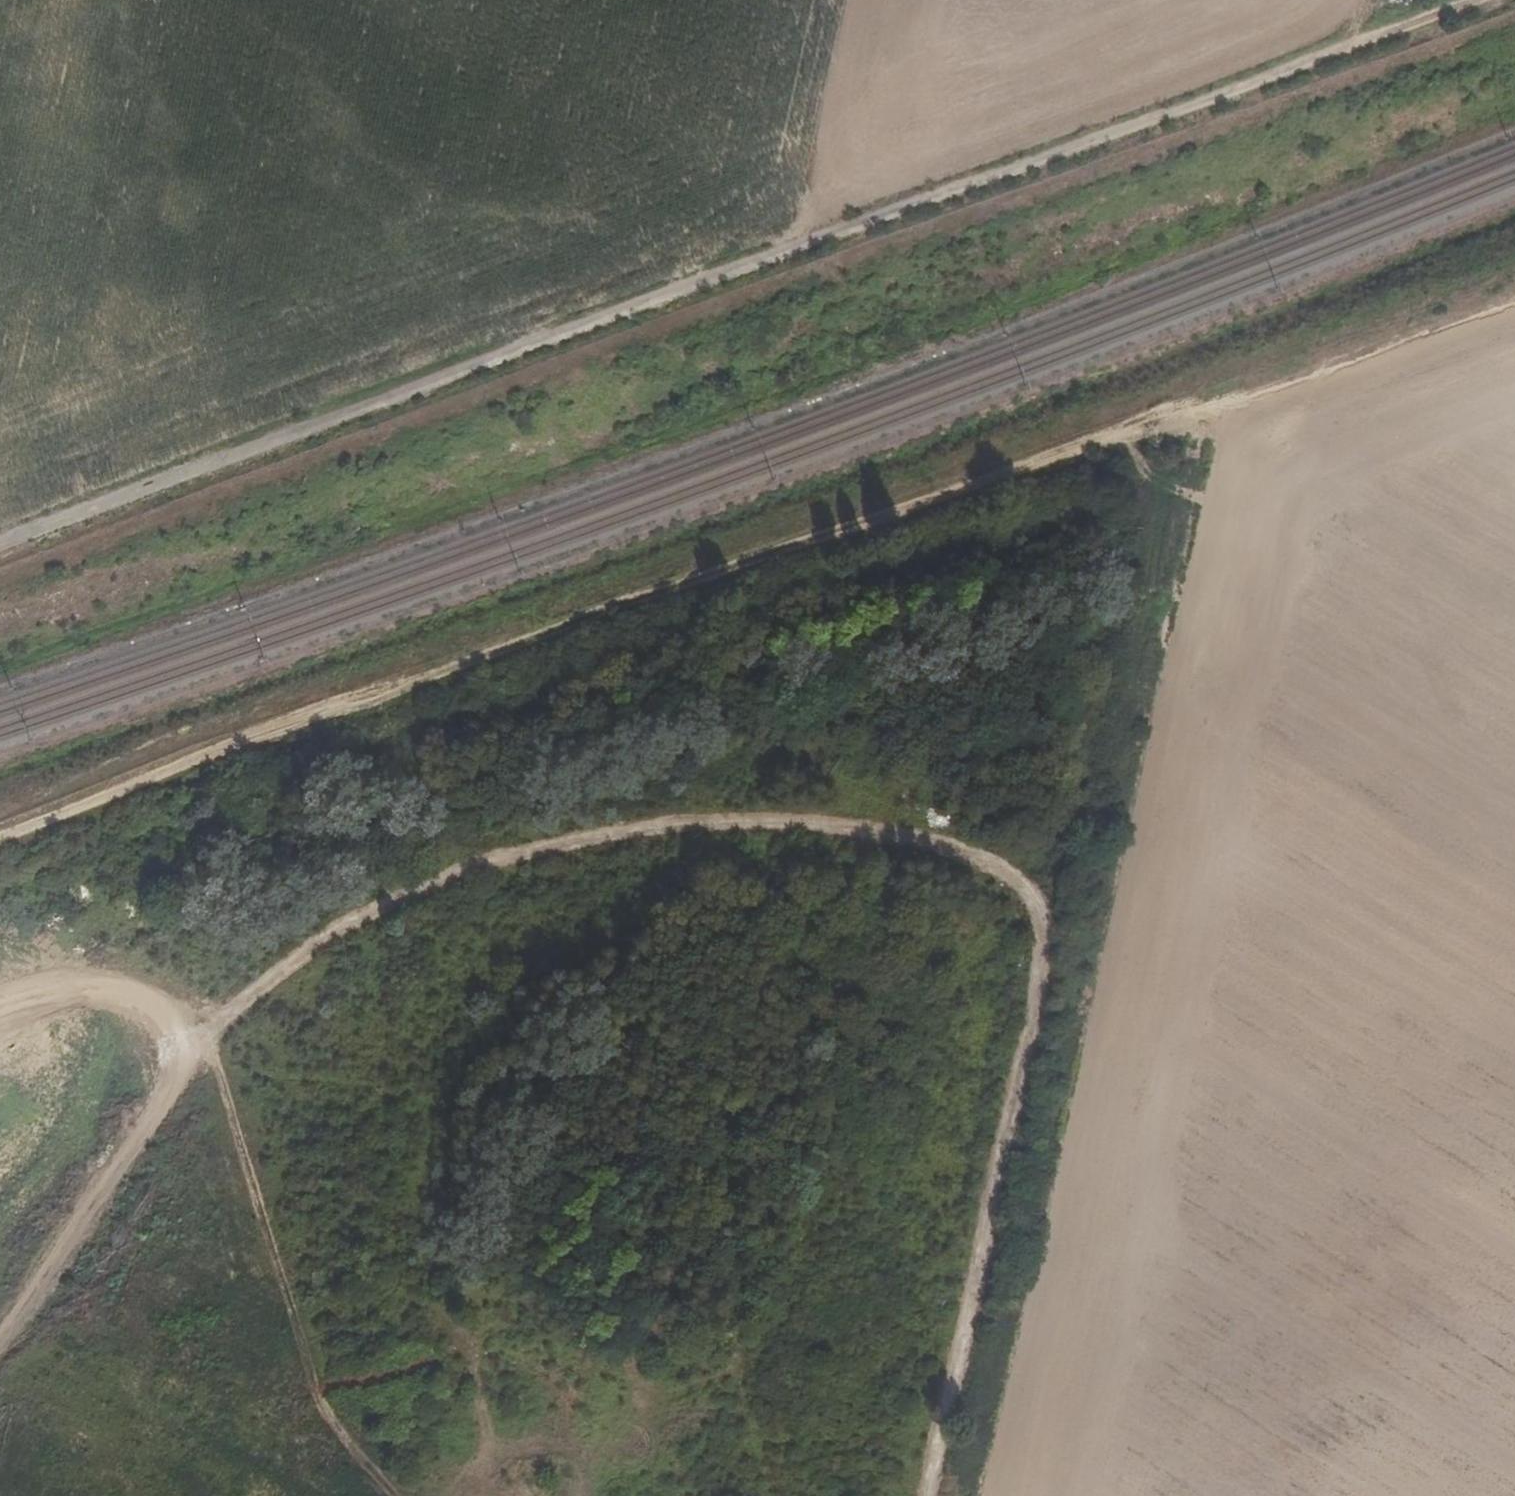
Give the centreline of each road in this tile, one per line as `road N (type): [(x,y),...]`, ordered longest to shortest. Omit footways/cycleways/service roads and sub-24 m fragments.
road 1 (track): [(0,546),(773,253),(1475,0)]

